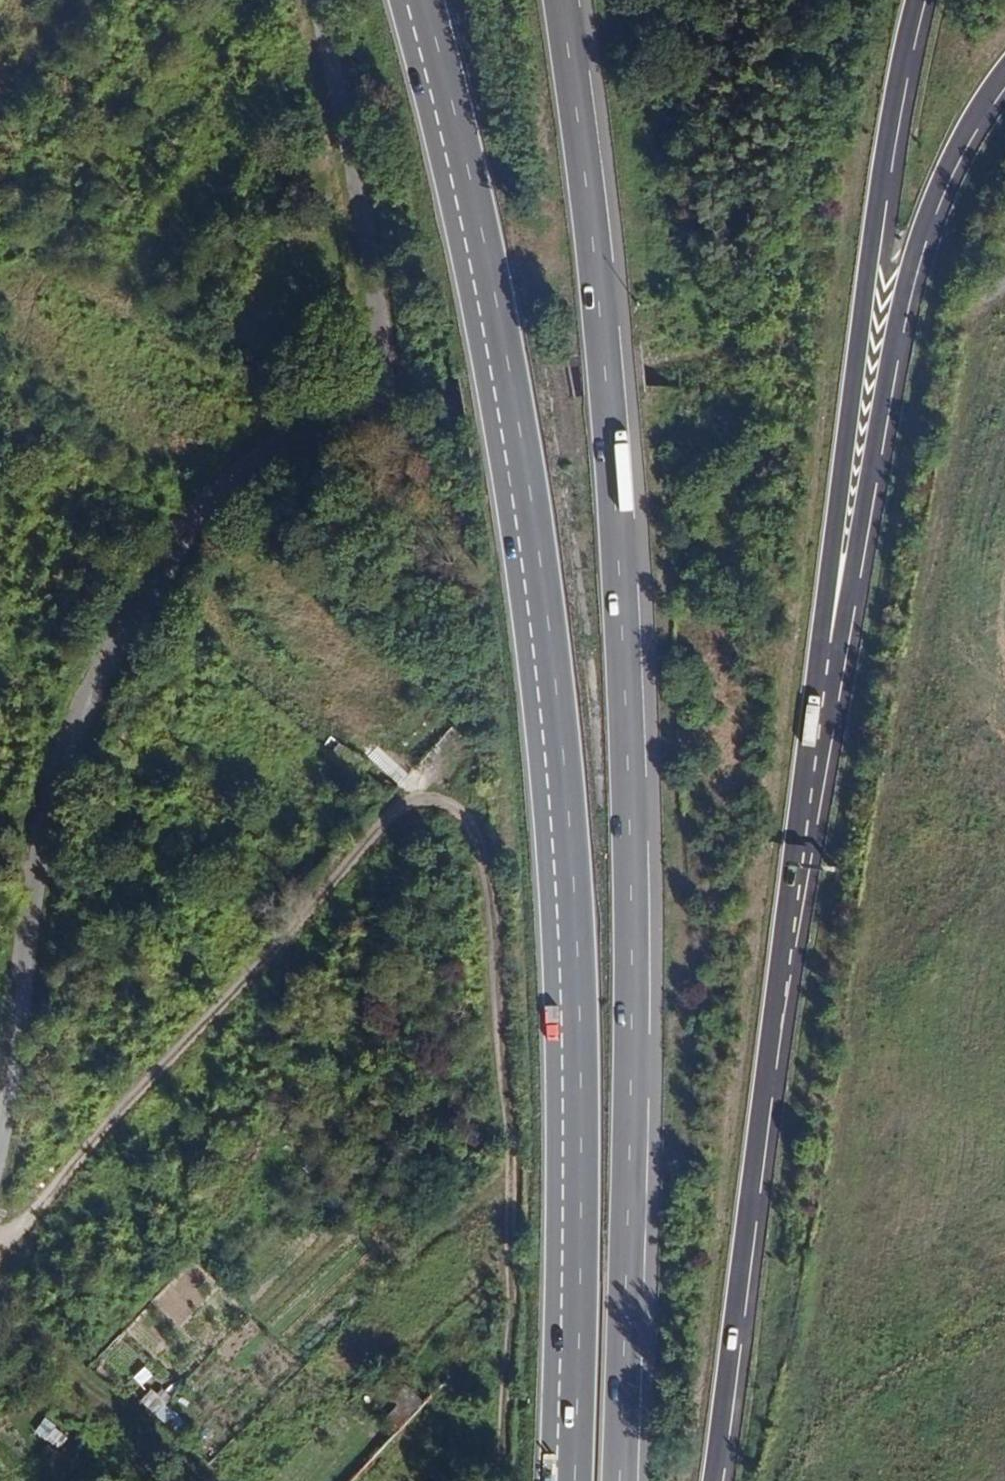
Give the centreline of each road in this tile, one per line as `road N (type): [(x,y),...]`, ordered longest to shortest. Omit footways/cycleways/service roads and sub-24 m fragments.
road 1 (motorway): [(416,0),(502,370),(563,837),(573,1131),(566,1480)]
road 2 (motorway): [(620,1480),(631,813),(608,391),(562,0)]
road 3 (track): [(0,1239),(394,817),(428,804),(459,812),(479,833),(493,880),(518,1153),(500,1480)]
road 4 (track): [(782,1480),(848,1159),(872,900),(984,308),(1004,291)]
road 5 (unclassified): [(0,1139),(47,816),(83,700),(218,491),(290,439),(395,412)]
road 6 (motorway): [(717,1480),(769,1064),(840,604)]
road 7 (motorway): [(840,604),(890,118),(920,0)]
road 8 (motorway): [(840,604),(902,316),(948,173),(1004,86)]
road 9 (unclassified): [(395,412),(310,0)]
road 10 (unclassified): [(463,397),(655,364)]

